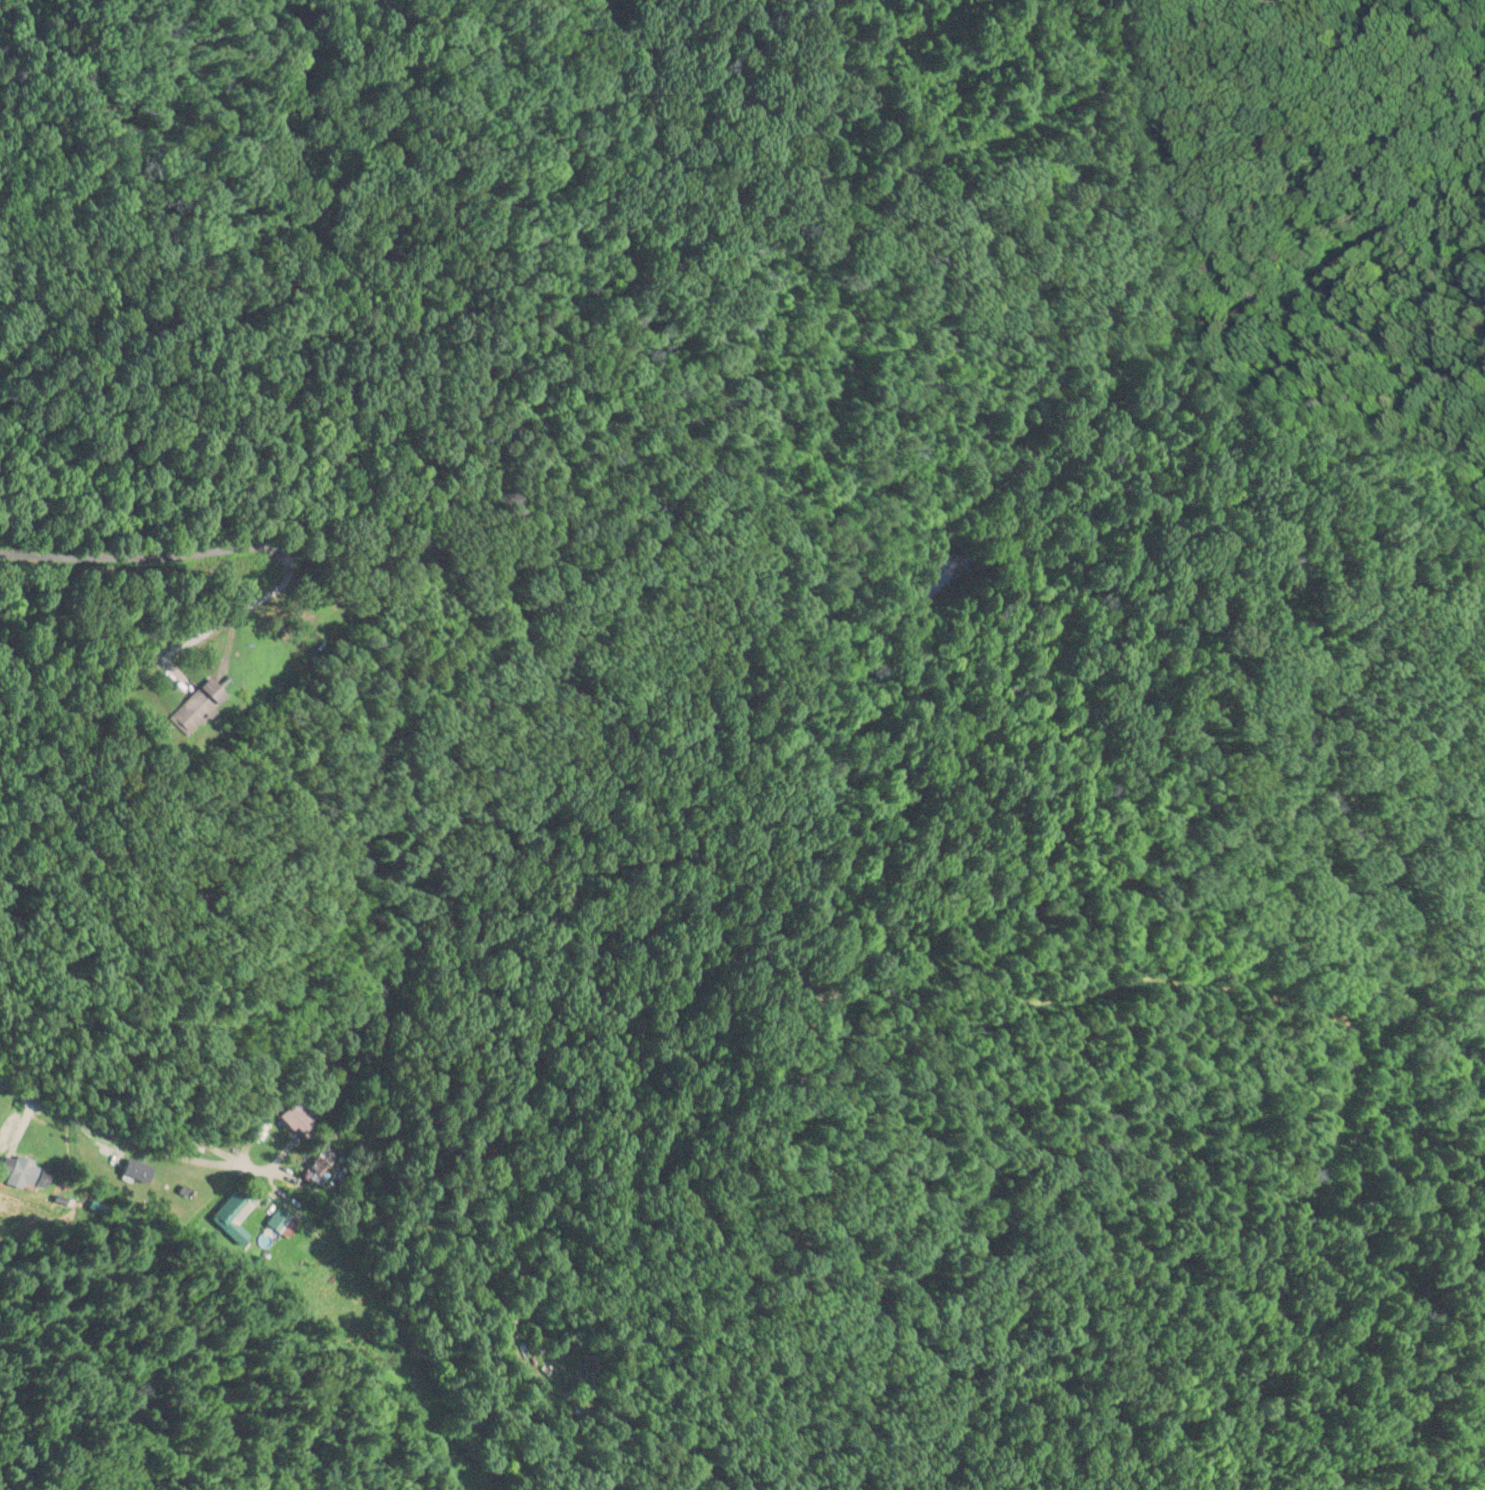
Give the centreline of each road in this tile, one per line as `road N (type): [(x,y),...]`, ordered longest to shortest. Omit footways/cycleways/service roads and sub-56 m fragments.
road 1 (residential): [(0,1078),(91,1123),(205,1161),(243,1164)]

